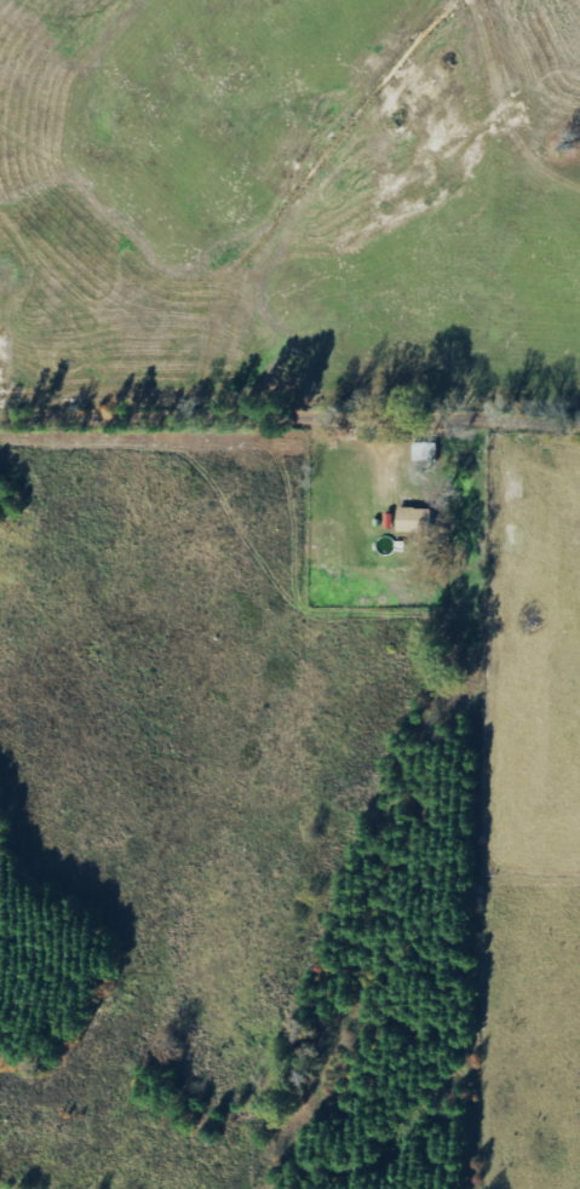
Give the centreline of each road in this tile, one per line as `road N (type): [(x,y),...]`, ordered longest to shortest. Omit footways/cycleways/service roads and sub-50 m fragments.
road 1 (residential): [(0,426),(579,418)]

